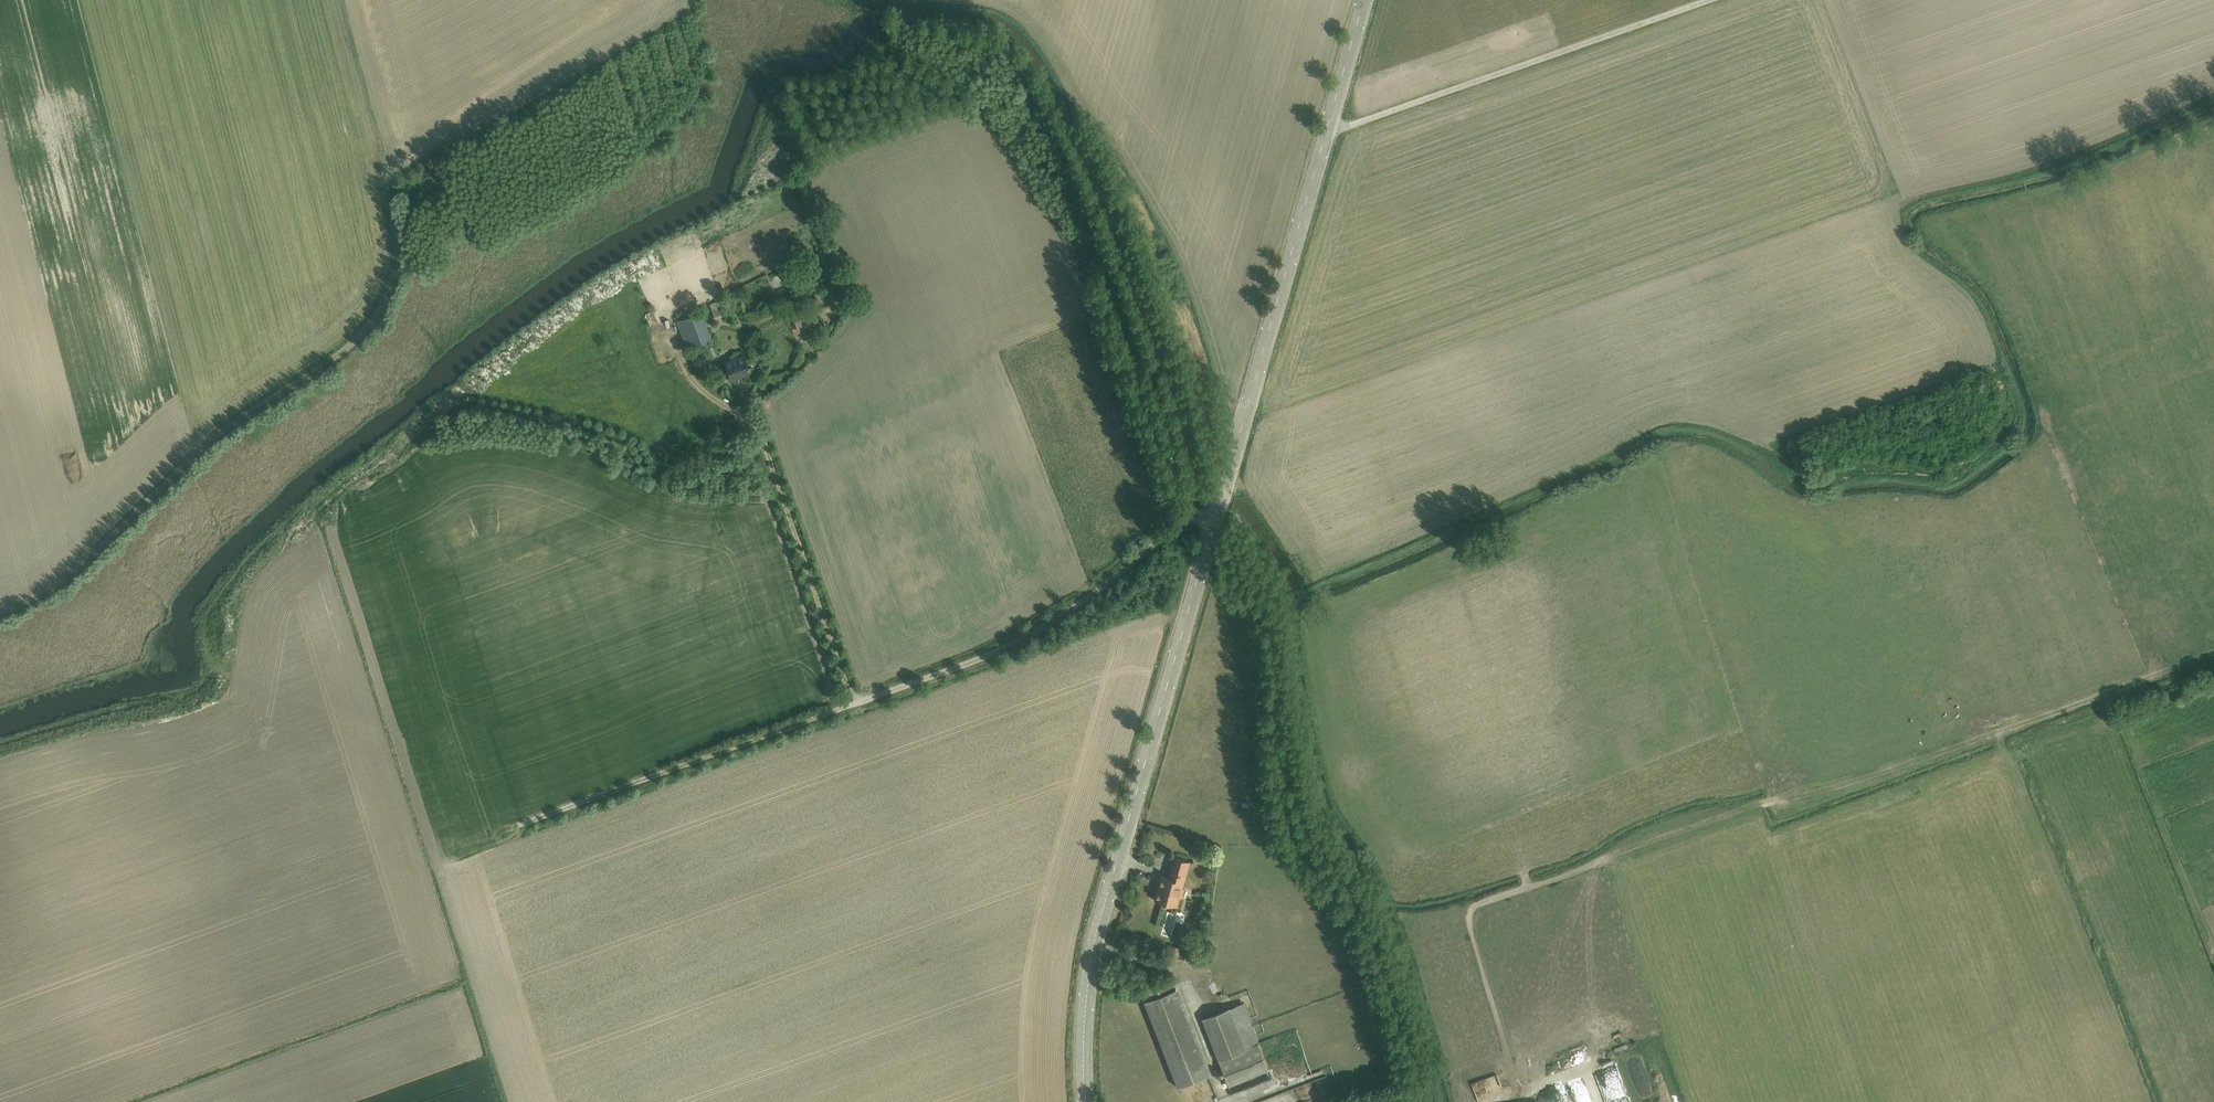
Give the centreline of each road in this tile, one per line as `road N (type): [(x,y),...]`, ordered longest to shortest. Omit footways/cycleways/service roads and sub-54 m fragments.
road 1 (tertiary): [(1364,0),(1098,930),(1085,1101)]
road 2 (track): [(0,608),(55,581),(188,456),(351,344),(378,312),(398,262),(389,192)]
road 3 (track): [(1782,806),(2007,730)]

